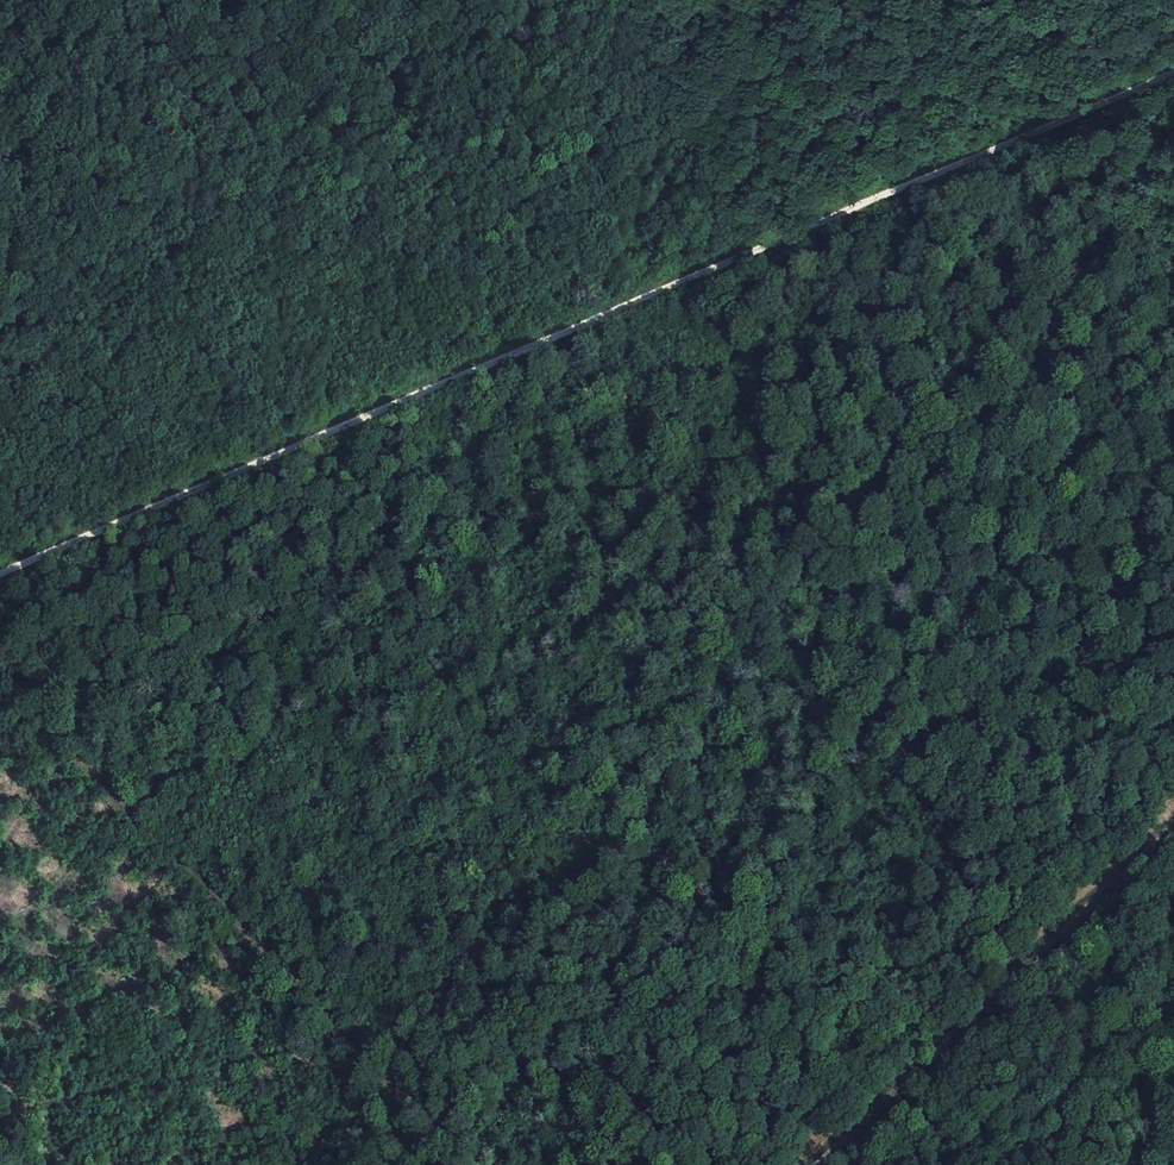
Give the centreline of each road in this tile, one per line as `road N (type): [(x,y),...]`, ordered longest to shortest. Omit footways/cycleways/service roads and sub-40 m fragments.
road 1 (track): [(1173,68),(0,574)]
road 2 (track): [(815,1164),(1011,983)]
road 3 (unclassified): [(1011,983),(1173,833)]

